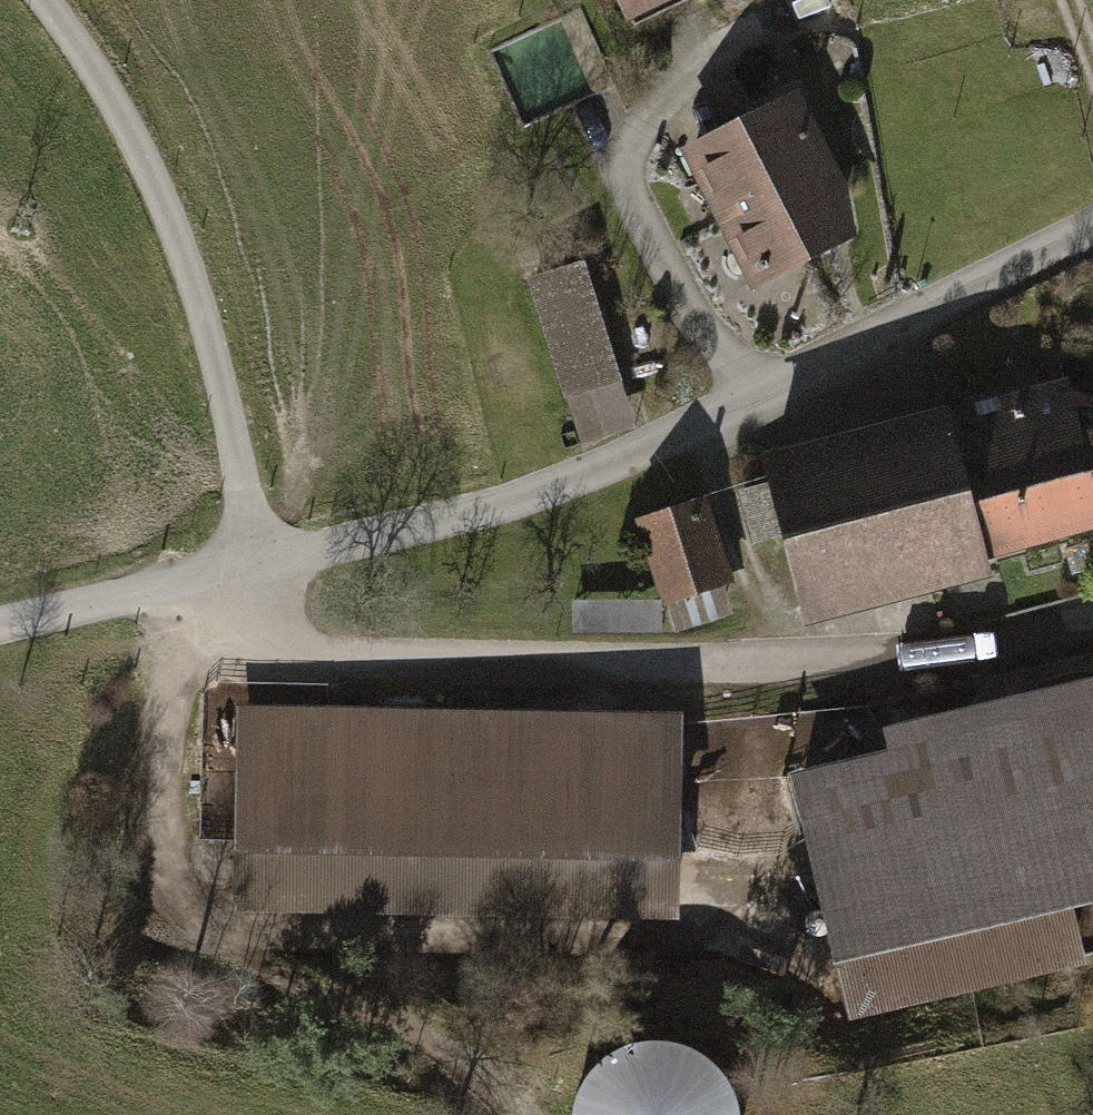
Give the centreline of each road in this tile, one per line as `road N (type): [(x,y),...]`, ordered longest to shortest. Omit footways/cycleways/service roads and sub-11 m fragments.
road 1 (residential): [(1092,235),(706,432),(405,538),(242,577)]
road 2 (unclassified): [(1092,626),(933,669),(306,663),(242,577)]
road 3 (unclassified): [(242,577),(249,486),(192,264),(73,33),(42,0)]
road 4 (unclassified): [(0,630),(242,577)]

